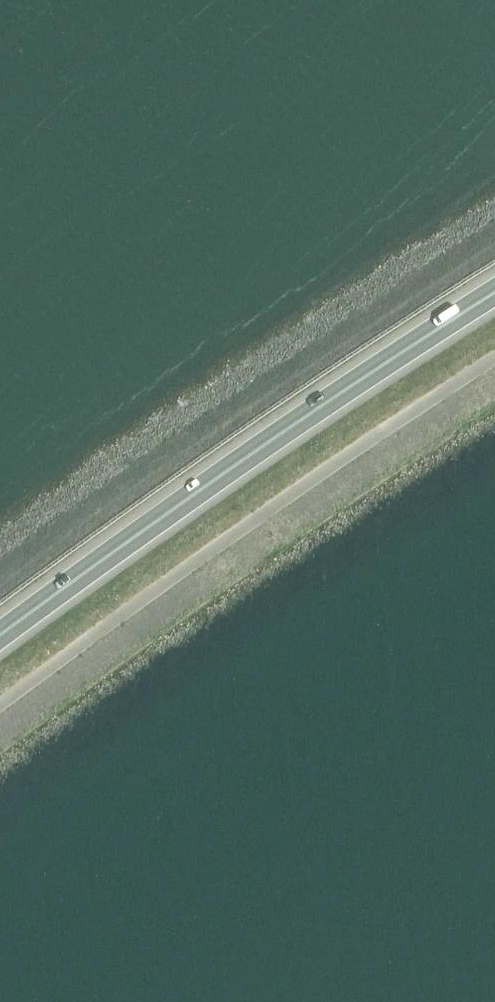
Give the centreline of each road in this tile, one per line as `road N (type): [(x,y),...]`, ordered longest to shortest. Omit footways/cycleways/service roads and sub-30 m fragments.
road 1 (trunk): [(0,636),(494,294)]

